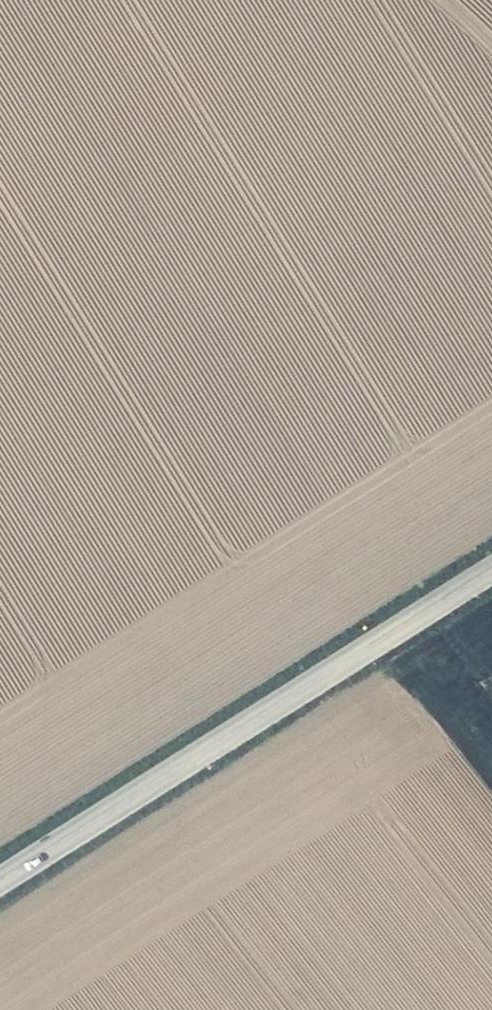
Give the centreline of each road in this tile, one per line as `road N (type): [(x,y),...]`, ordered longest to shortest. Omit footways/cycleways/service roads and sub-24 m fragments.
road 1 (tertiary): [(491,569),(0,881)]

